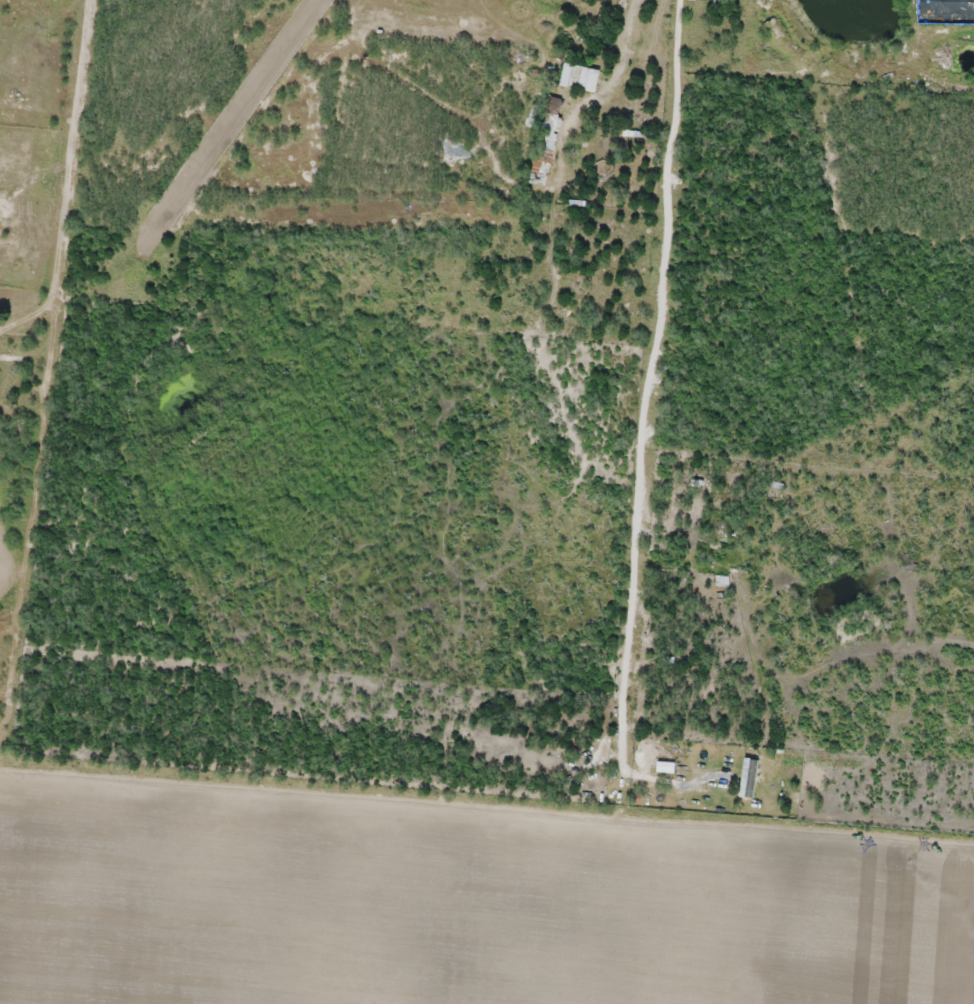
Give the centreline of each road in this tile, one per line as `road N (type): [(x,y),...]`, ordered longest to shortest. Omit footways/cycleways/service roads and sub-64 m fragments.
road 1 (residential): [(973,734),(0,729)]
road 2 (residential): [(54,327),(93,0)]

